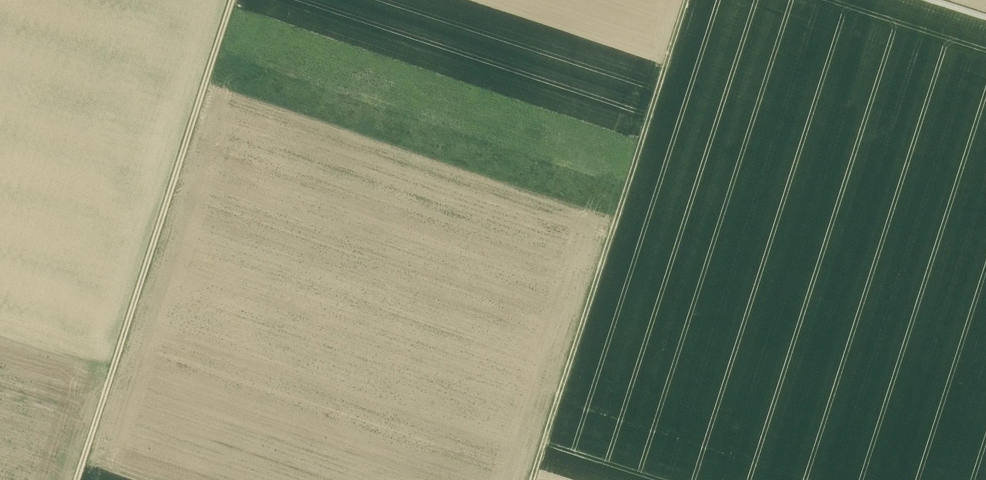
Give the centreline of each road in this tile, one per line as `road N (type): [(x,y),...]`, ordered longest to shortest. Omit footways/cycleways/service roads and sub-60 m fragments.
road 1 (track): [(231,0),(76,479)]
road 2 (track): [(685,0),(531,479)]

